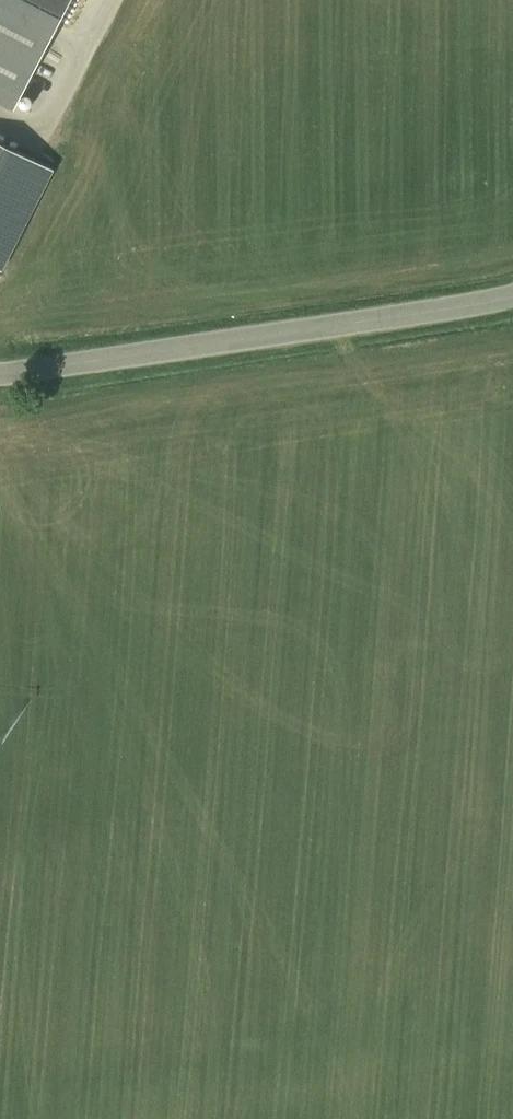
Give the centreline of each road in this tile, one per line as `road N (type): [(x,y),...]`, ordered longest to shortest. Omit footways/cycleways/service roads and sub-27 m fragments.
road 1 (tertiary): [(0,379),(512,297)]

